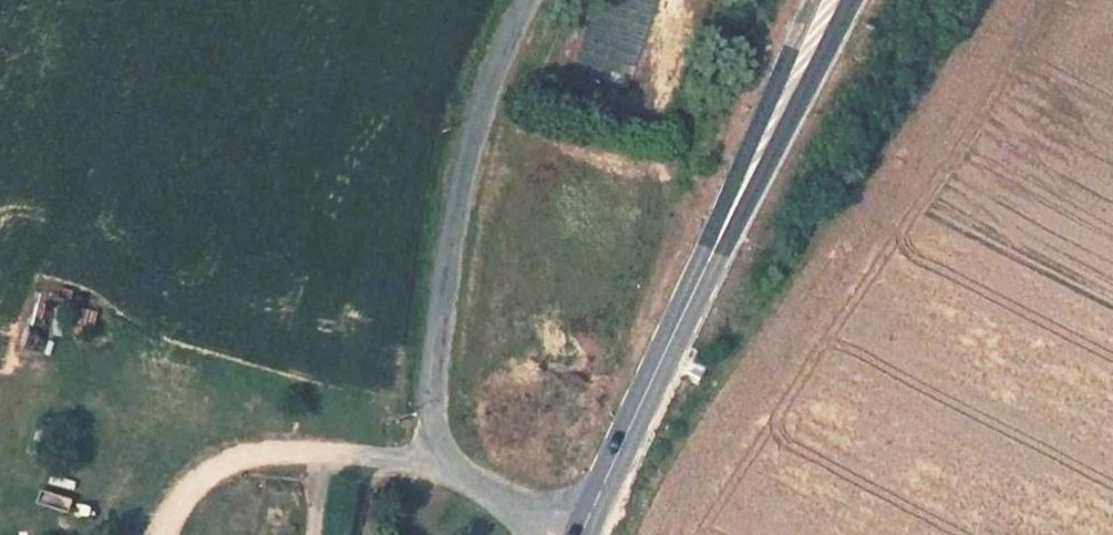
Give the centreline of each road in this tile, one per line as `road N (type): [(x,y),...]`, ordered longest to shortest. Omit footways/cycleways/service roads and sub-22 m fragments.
road 1 (unclassified): [(574,534),(453,473),(437,433),(433,378),(468,143),(527,0)]
road 2 (secondary): [(617,455),(851,0)]
road 3 (secondary): [(814,0),(617,455)]

